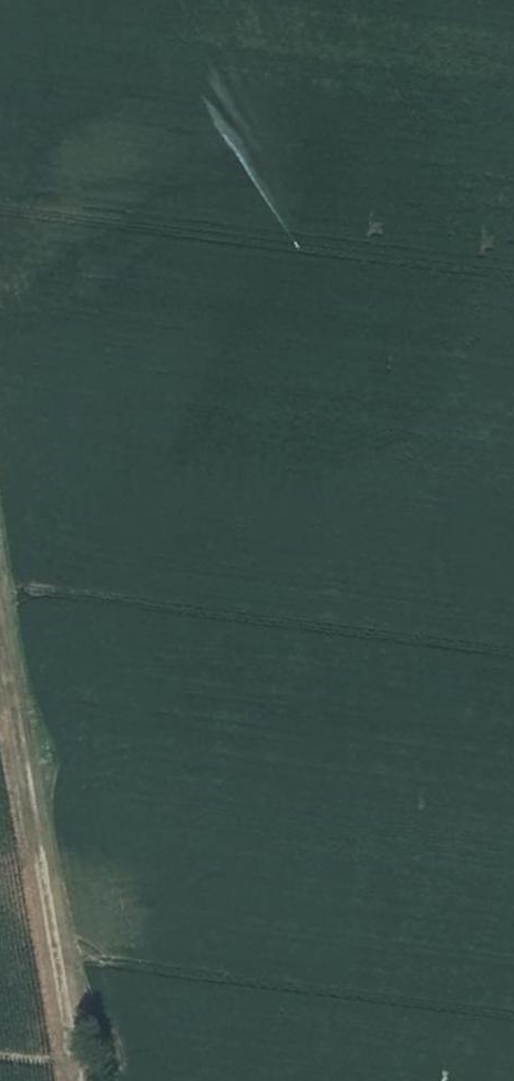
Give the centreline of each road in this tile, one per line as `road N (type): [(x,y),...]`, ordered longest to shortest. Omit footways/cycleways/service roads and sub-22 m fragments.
road 1 (track): [(74,1080),(0,634)]

